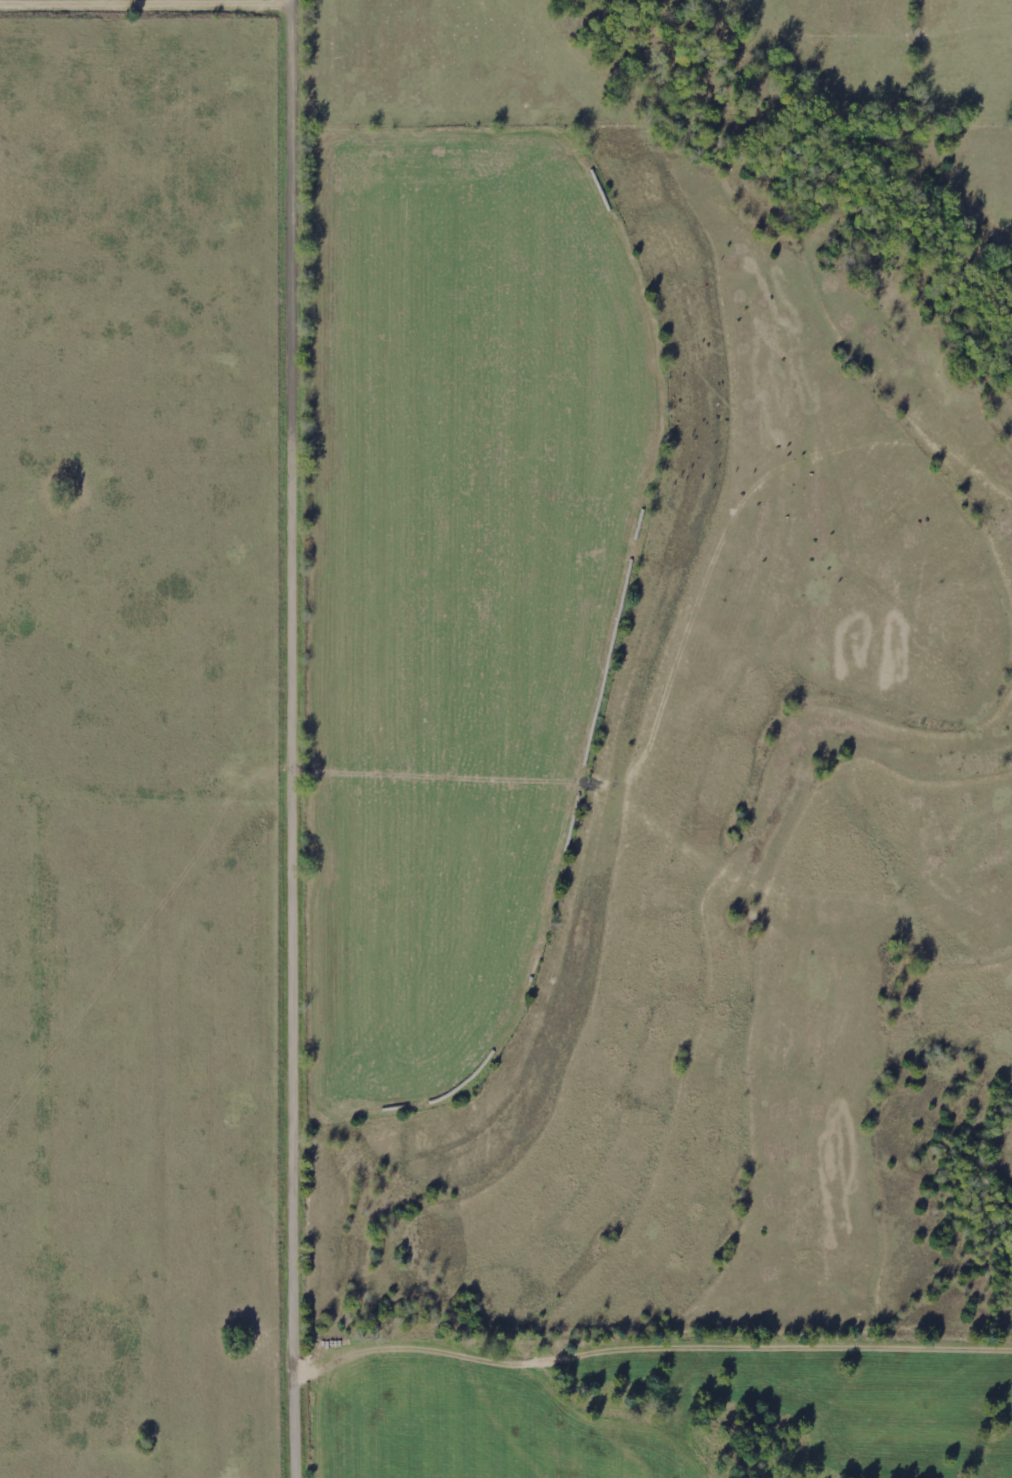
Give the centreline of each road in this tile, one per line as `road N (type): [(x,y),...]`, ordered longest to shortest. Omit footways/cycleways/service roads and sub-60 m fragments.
road 1 (residential): [(304,1477),(300,0)]
road 2 (residential): [(300,5),(0,8)]

